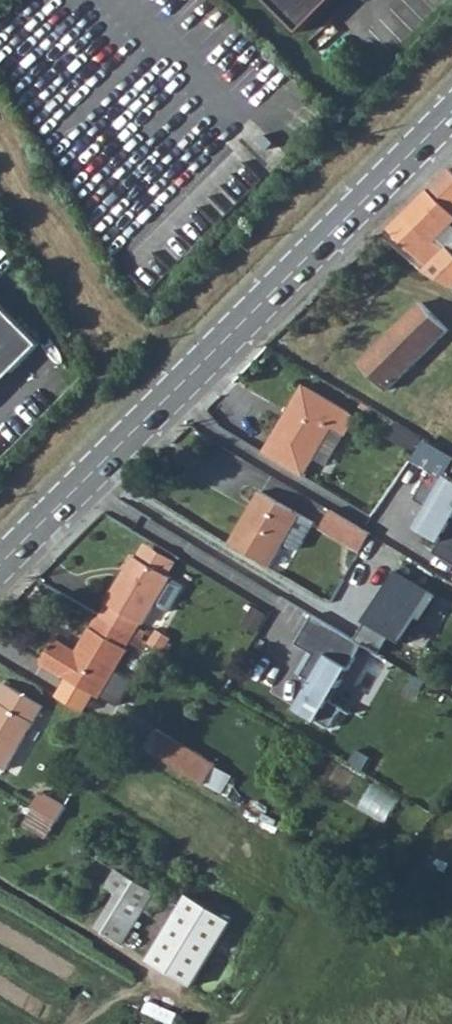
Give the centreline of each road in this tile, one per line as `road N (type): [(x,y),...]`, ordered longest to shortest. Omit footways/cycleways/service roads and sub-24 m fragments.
road 1 (tertiary): [(0,566),(451,113)]

